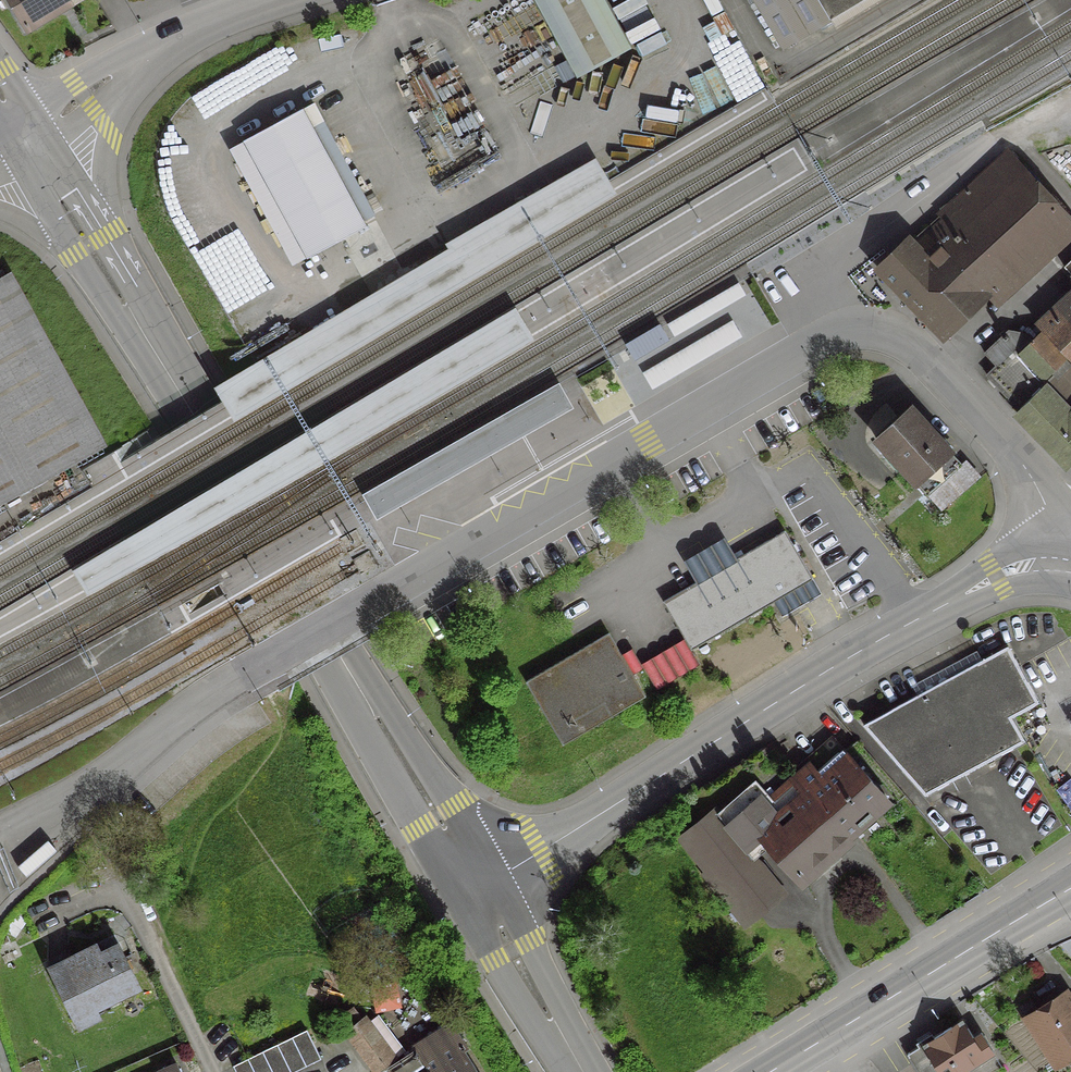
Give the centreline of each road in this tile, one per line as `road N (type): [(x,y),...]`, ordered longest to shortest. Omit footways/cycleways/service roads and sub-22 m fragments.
road 1 (residential): [(1070,532),(939,370),(905,339),(849,331),(791,356),(235,681),(68,809)]
road 2 (residential): [(478,890),(25,140)]
road 3 (residential): [(478,890),(762,710),(1070,534)]
road 4 (primary): [(764,1071),(1070,887)]
road 5 (residential): [(25,140),(126,69),(288,0)]
road 6 (residential): [(586,1071),(478,890)]

